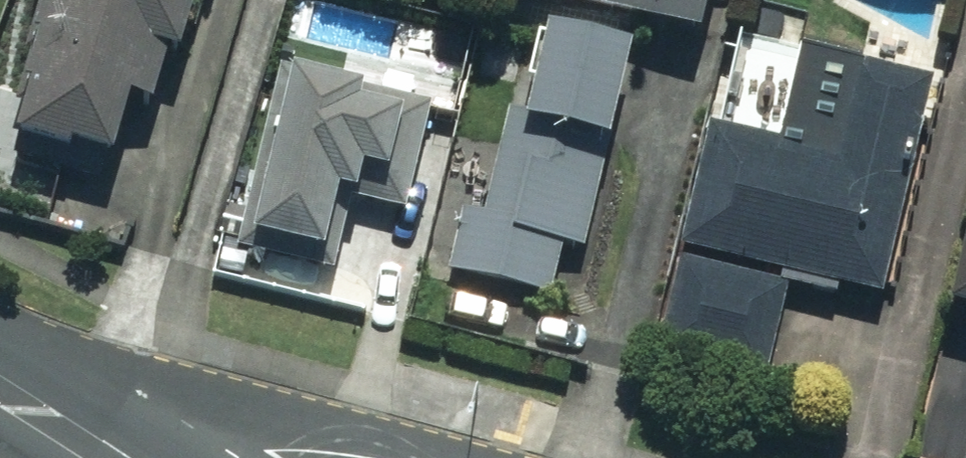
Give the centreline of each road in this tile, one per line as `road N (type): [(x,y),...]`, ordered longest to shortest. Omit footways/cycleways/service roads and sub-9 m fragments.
road 1 (secondary): [(139,457),(0,381)]

